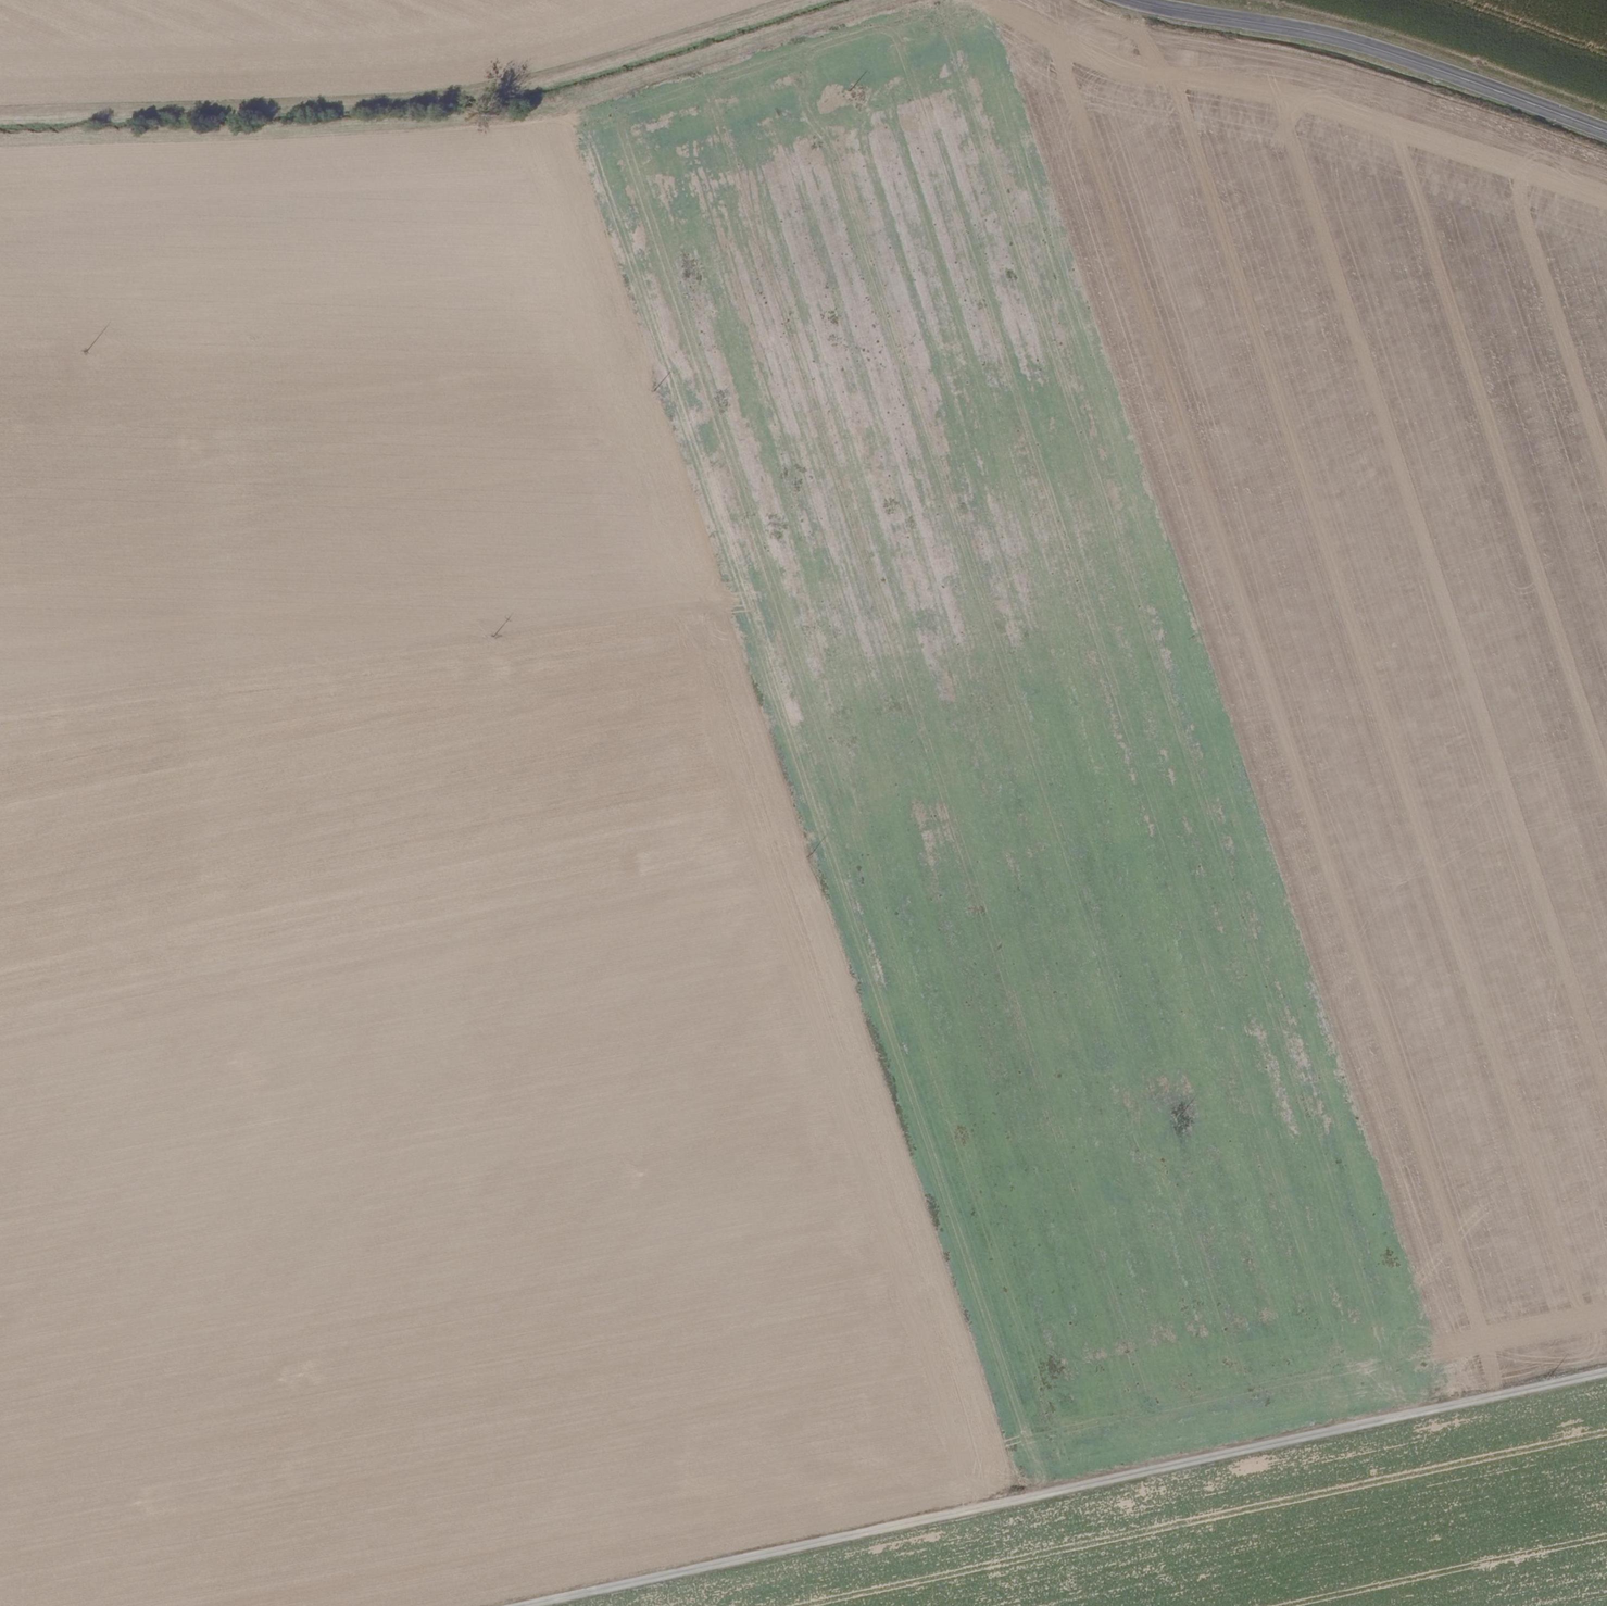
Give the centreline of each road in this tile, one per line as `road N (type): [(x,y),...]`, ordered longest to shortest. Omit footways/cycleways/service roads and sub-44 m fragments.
road 1 (track): [(515,1605),(1606,1370)]
road 2 (track): [(792,0),(478,89),(308,105),(0,110)]
road 3 (secondary): [(1606,131),(1339,38),(1135,0)]

